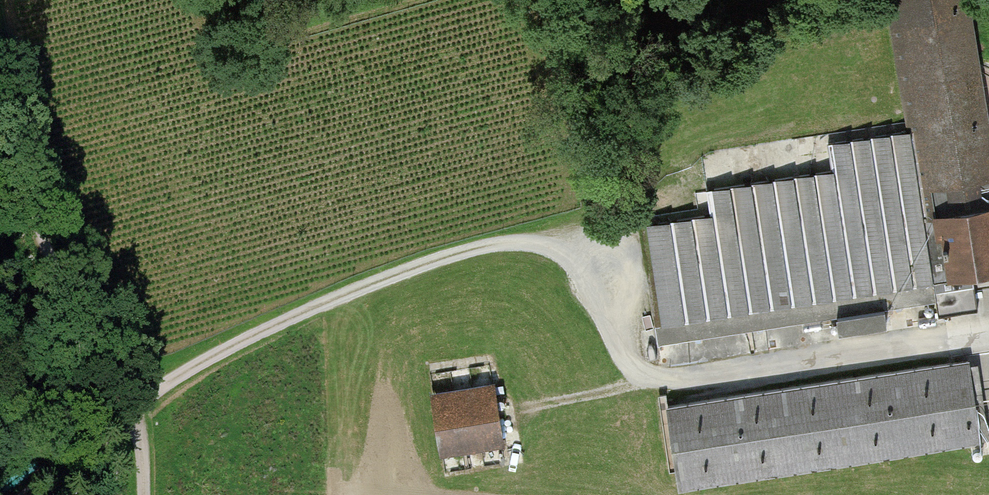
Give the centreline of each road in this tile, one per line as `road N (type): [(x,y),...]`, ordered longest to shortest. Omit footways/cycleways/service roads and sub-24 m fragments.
road 1 (track): [(685,382),(649,379),(625,355),(586,275),(563,251),(495,240),(257,334),(154,394),(121,444),(70,494)]
road 2 (track): [(153,494),(154,394),(103,306),(10,79),(0,35)]
road 3 (track): [(515,412),(649,379)]

